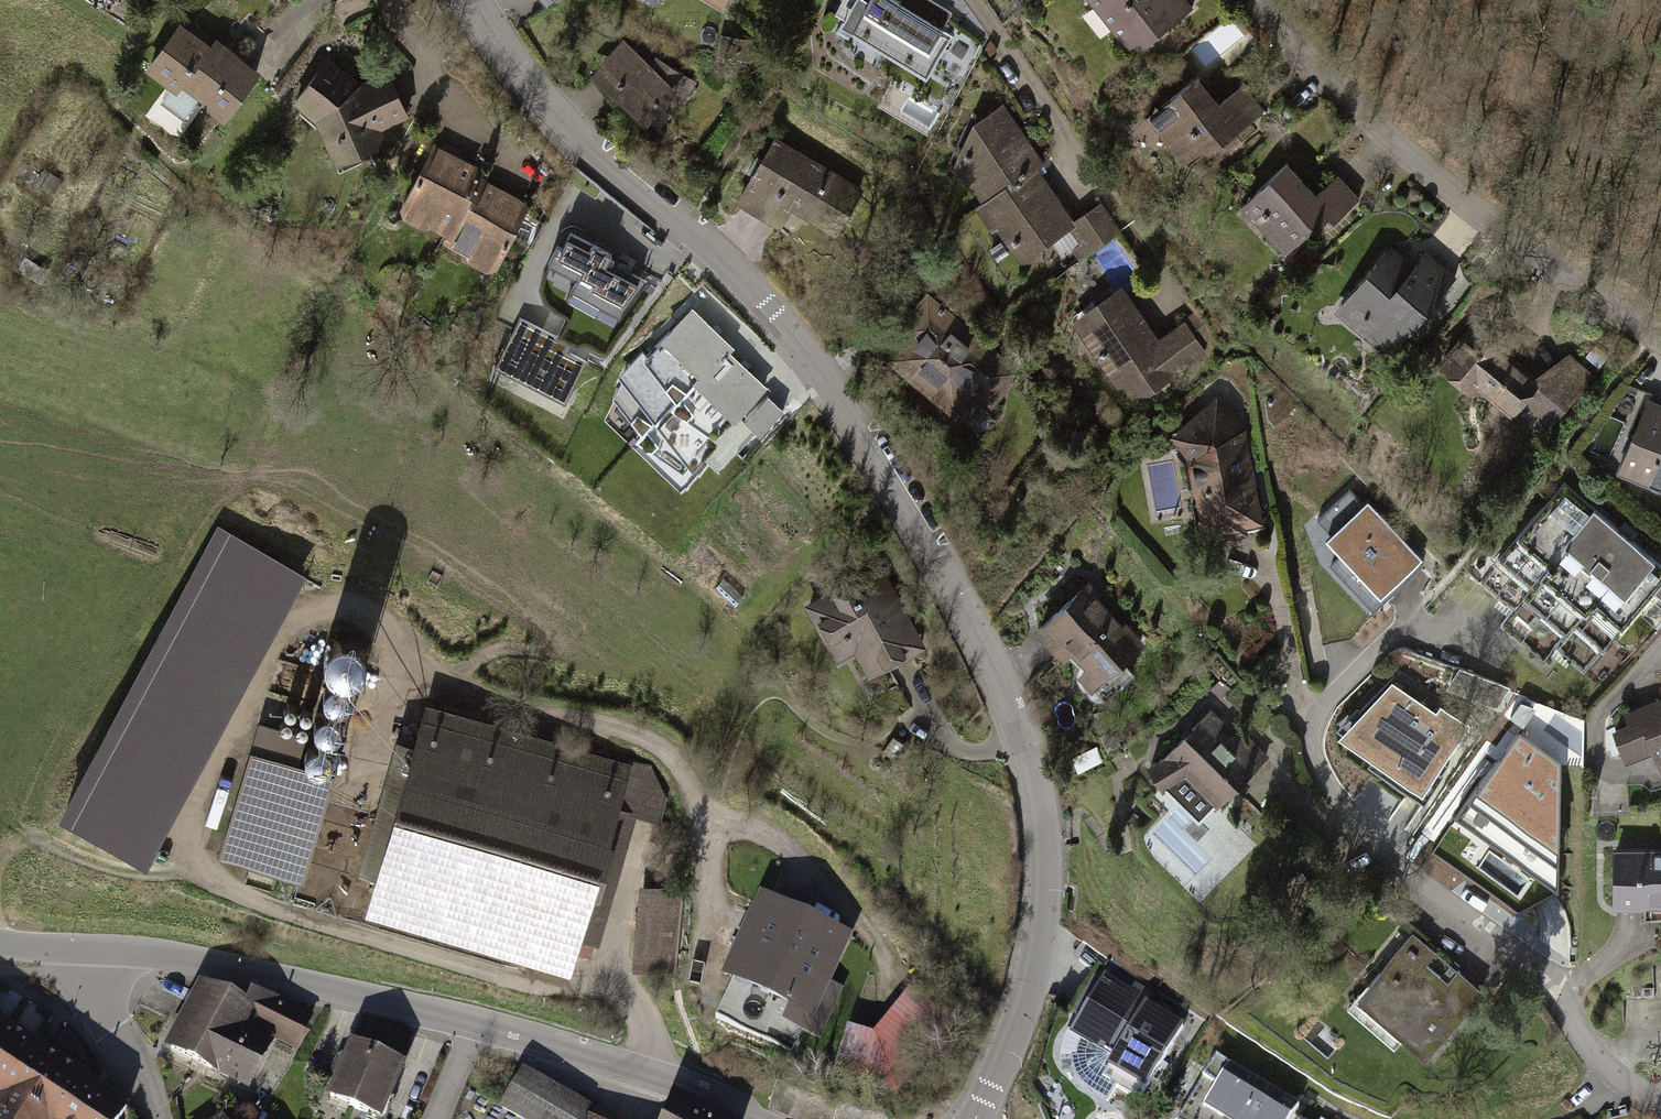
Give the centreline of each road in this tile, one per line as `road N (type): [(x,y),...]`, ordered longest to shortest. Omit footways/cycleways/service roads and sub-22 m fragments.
road 1 (unclassified): [(477,0),(562,116),(773,308),(992,666),(1032,762),(1046,876),(1028,989),(977,1118)]
road 2 (residential): [(774,1118),(475,1020),(233,966),(90,950)]
road 3 (residential): [(1660,1105),(1614,1076),(1551,989),(1361,831),(1323,776),(1314,755),(1325,706),(1428,610)]
road 4 (residential): [(1254,0),(1307,59),(1457,188),(1660,334)]
road 5 (residential): [(974,0),(1132,228)]
road 6 (residential): [(90,950),(92,986),(160,1118)]

